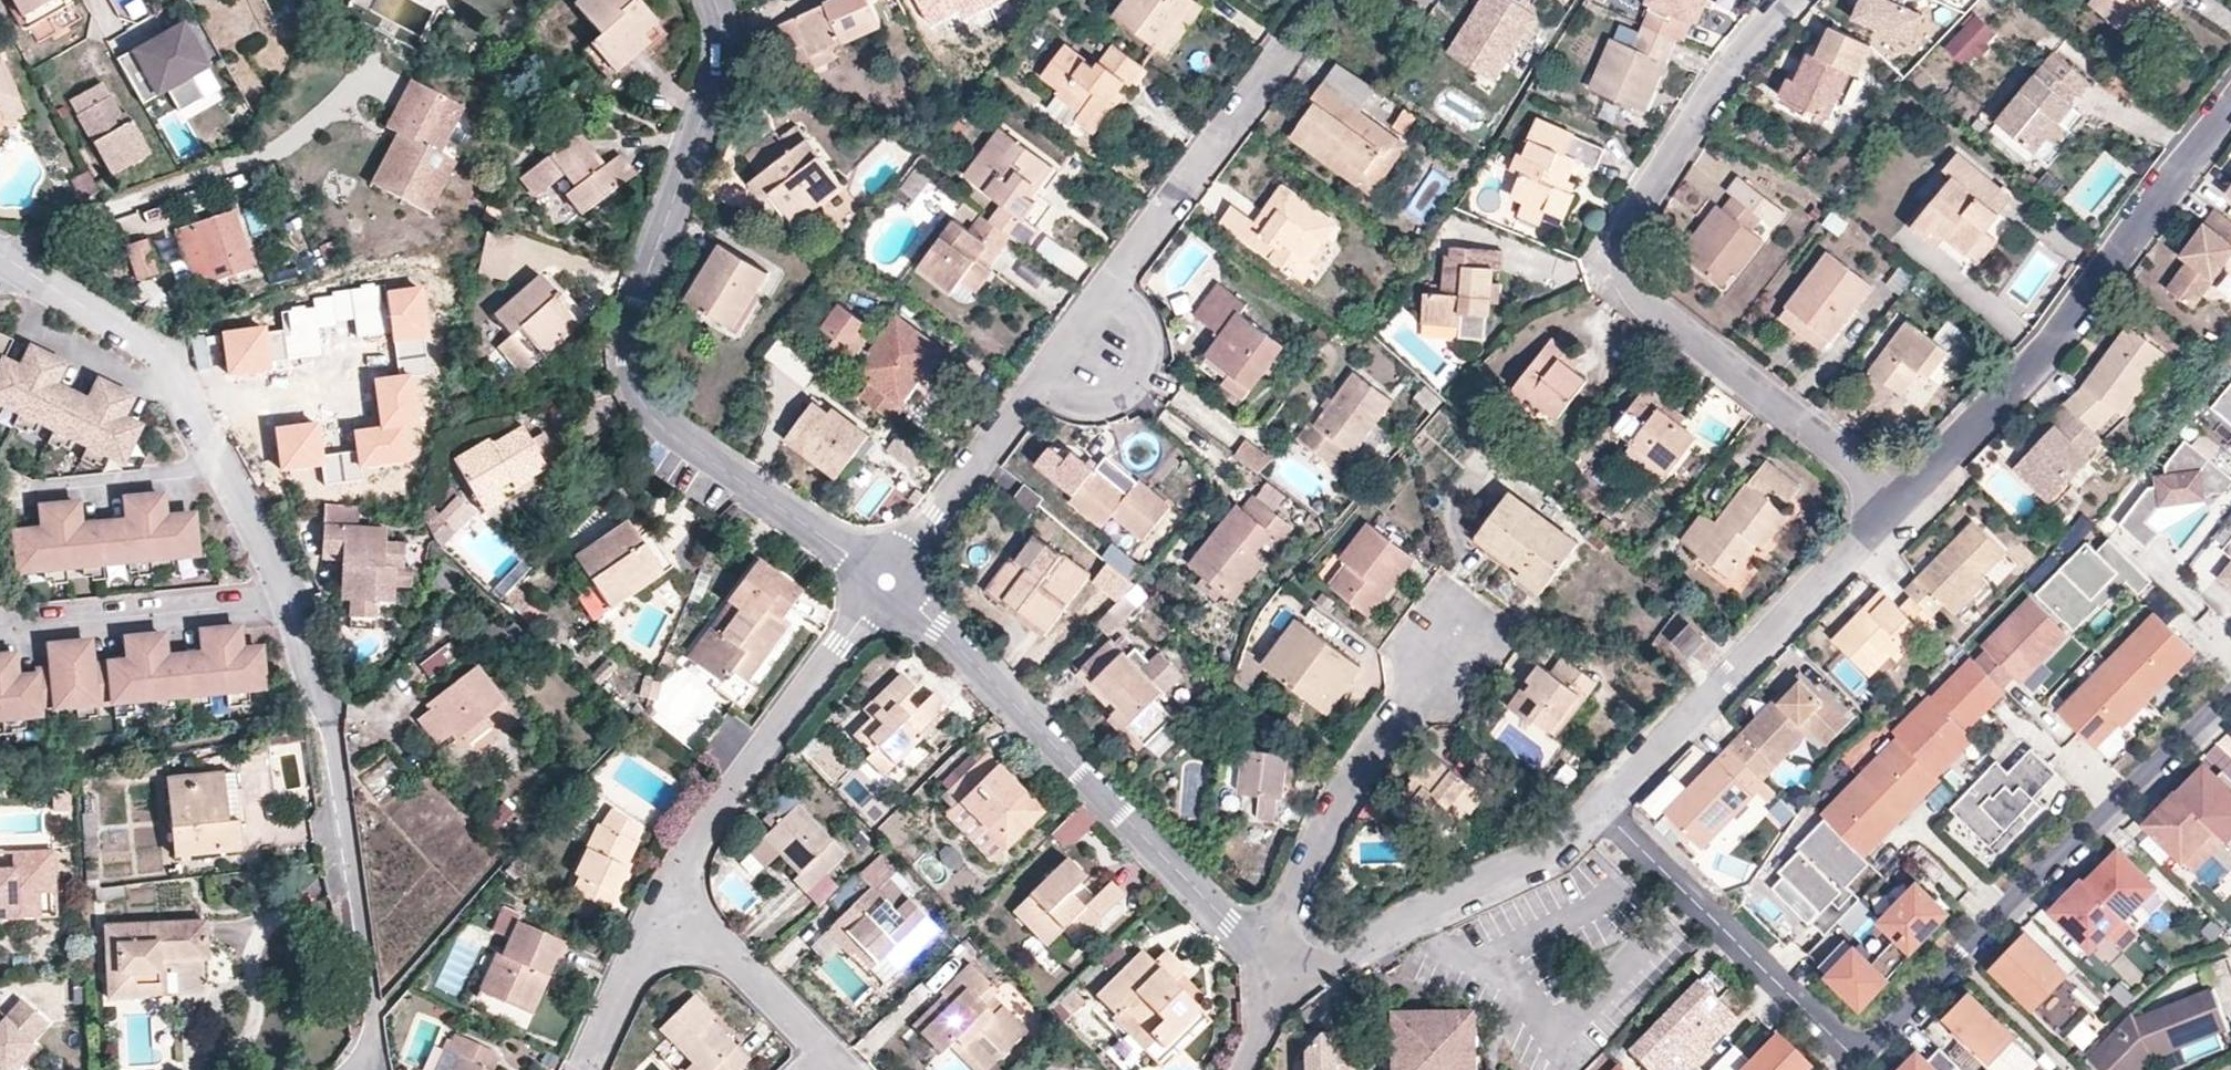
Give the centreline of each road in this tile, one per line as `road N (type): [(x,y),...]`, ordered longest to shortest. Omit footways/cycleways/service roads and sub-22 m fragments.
road 1 (residential): [(887,582),(649,413),(634,376),(631,322),(721,43),(710,0)]
road 2 (residential): [(1784,0),(1630,206),(1622,262),(1643,299),(1899,500)]
road 3 (residential): [(887,582),(1281,53)]
road 4 (residential): [(1279,968),(887,582)]
road 5 (residential): [(2230,693),(1859,1063)]
road 6 (residential): [(1899,500),(2033,358),(2230,107)]
road 7 (residential): [(362,1069),(369,1002),(325,710),(282,599)]
road 8 (residential): [(1600,809),(1899,500)]
road 9 (residential): [(676,891),(887,582)]
road 10 (residential): [(1279,968),(1323,975),(1458,910),(1531,872),(1600,809)]
road 11 (residential): [(1445,647),(1354,768),(1279,968)]
road 12 (residential): [(1600,809),(1859,1063)]
road 13 (residential): [(223,472),(142,346),(0,256)]
road 14 (residential): [(282,599),(0,627)]
road 15 (residential): [(828,1069),(676,891)]
road 16 (residential): [(581,1069),(676,891)]
road 17 (residential): [(223,472),(29,489)]
road 18 (residential): [(282,599),(223,472)]

